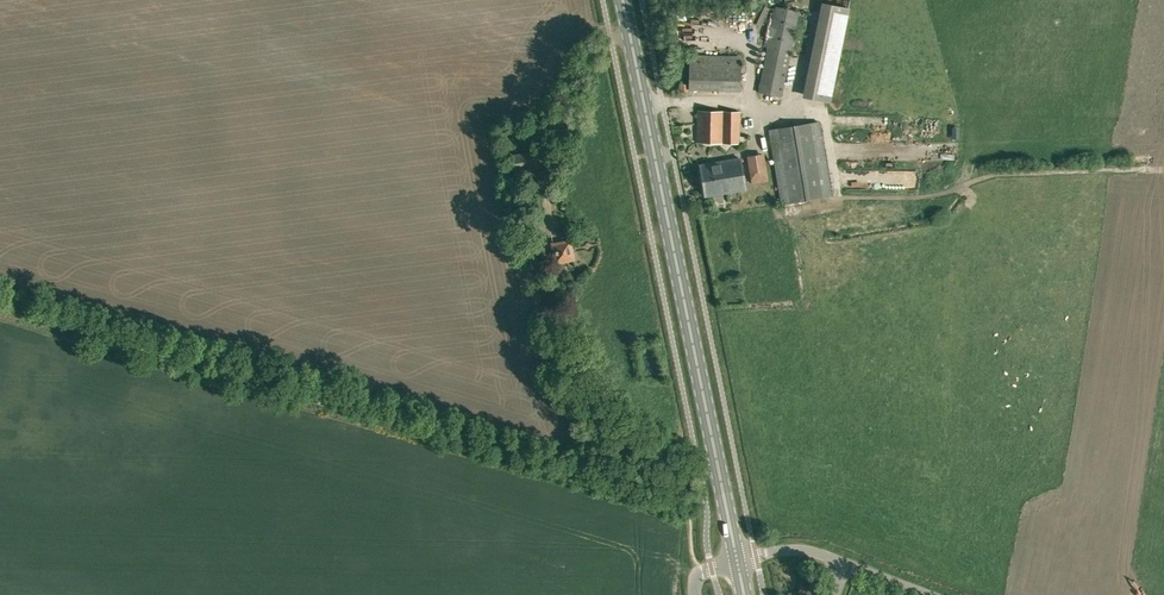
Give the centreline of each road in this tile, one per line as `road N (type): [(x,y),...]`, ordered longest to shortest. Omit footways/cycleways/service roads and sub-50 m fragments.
road 1 (secondary): [(738,560),(624,0)]
road 2 (unclassified): [(930,594),(809,551),(738,560)]

